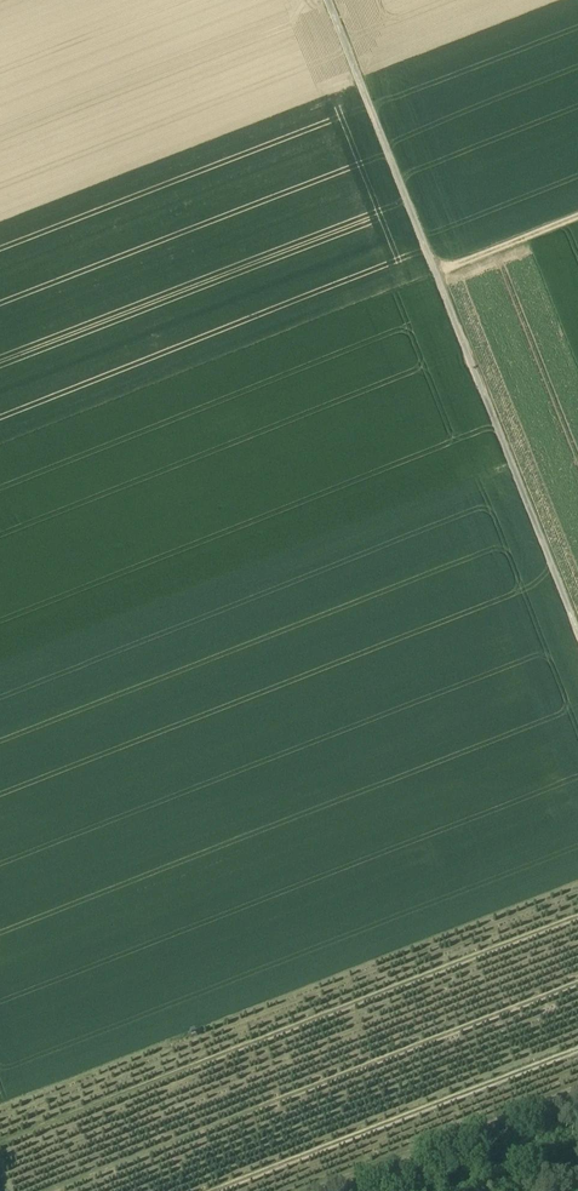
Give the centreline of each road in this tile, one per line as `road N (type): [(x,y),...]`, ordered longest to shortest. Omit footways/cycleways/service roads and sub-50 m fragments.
road 1 (track): [(329,0),(577,624)]
road 2 (track): [(311,1190),(577,1088)]
road 3 (track): [(436,271),(577,215)]

